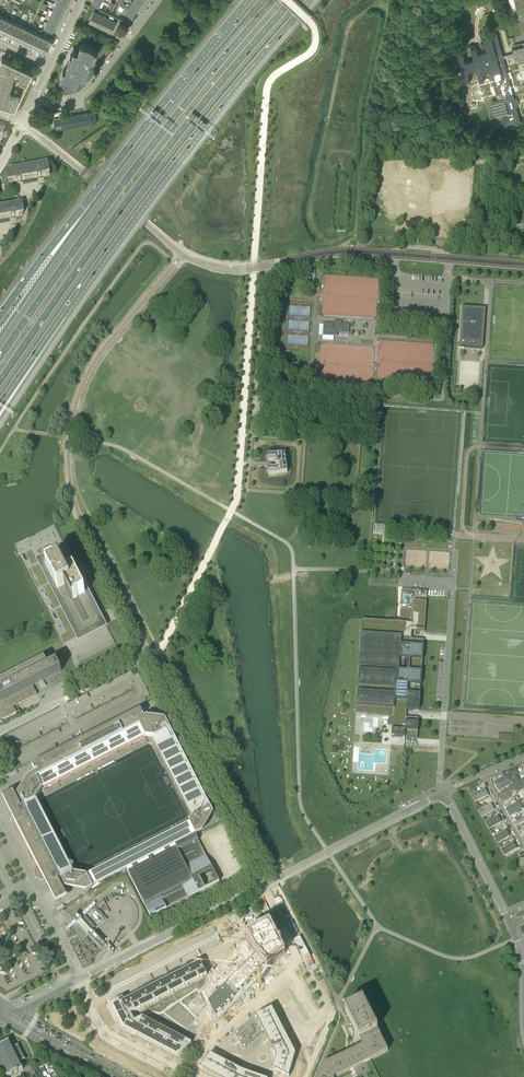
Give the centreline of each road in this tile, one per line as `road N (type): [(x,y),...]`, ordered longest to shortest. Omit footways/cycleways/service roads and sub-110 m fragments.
road 1 (motorway): [(0,381),(152,168),(293,0)]
road 2 (motorway): [(274,0),(119,190),(0,357)]
road 3 (unclassified): [(184,253),(95,362),(69,439),(79,514),(144,644)]
road 4 (trunk): [(64,314),(175,161),(310,0)]
road 5 (unclassified): [(266,884),(144,644)]
road 6 (unclassified): [(523,265),(350,251),(266,265)]
road 7 (trunk): [(251,0),(94,199)]
road 8 (residential): [(523,999),(511,924),(443,791)]
road 9 (unclassified): [(78,979),(266,884)]
road 10 (unclassified): [(184,253),(22,124)]
road 11 (unclassified): [(266,884),(443,791)]
road 12 (unclassified): [(252,436),(266,265)]
road 13 (unclassified): [(0,731),(47,705),(71,681),(144,644)]
road 14 (residential): [(34,101),(85,93),(156,0)]
road 15 (trunk): [(94,199),(0,336)]
road 16 (residential): [(78,979),(110,1033),(196,1076)]
road 17 (trunk): [(94,199),(0,316)]
road 18 (secondary): [(129,1076),(17,1012)]
road 19 (trunk): [(0,420),(64,314)]
road 20 (secondary): [(5,1019),(113,1076)]

